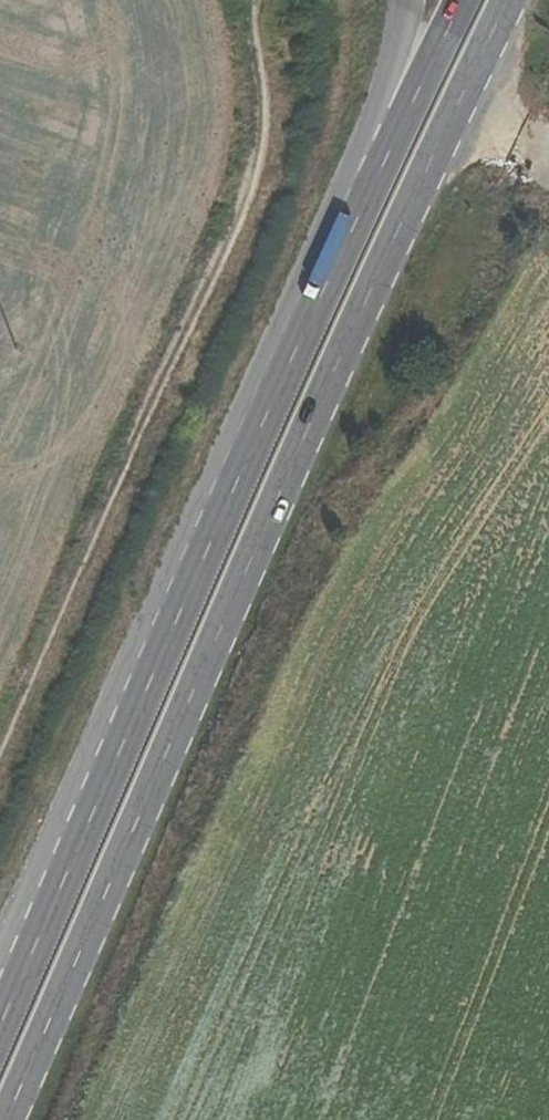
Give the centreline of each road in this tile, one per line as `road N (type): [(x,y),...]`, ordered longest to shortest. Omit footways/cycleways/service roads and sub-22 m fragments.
road 1 (primary): [(8,1119),(369,295),(510,0)]
road 2 (primary): [(464,0),(325,286),(0,1027)]
road 3 (residential): [(408,0),(390,83),(358,168),(198,516),(0,1019)]
road 4 (track): [(251,0),(265,96),(261,160),(0,748)]

